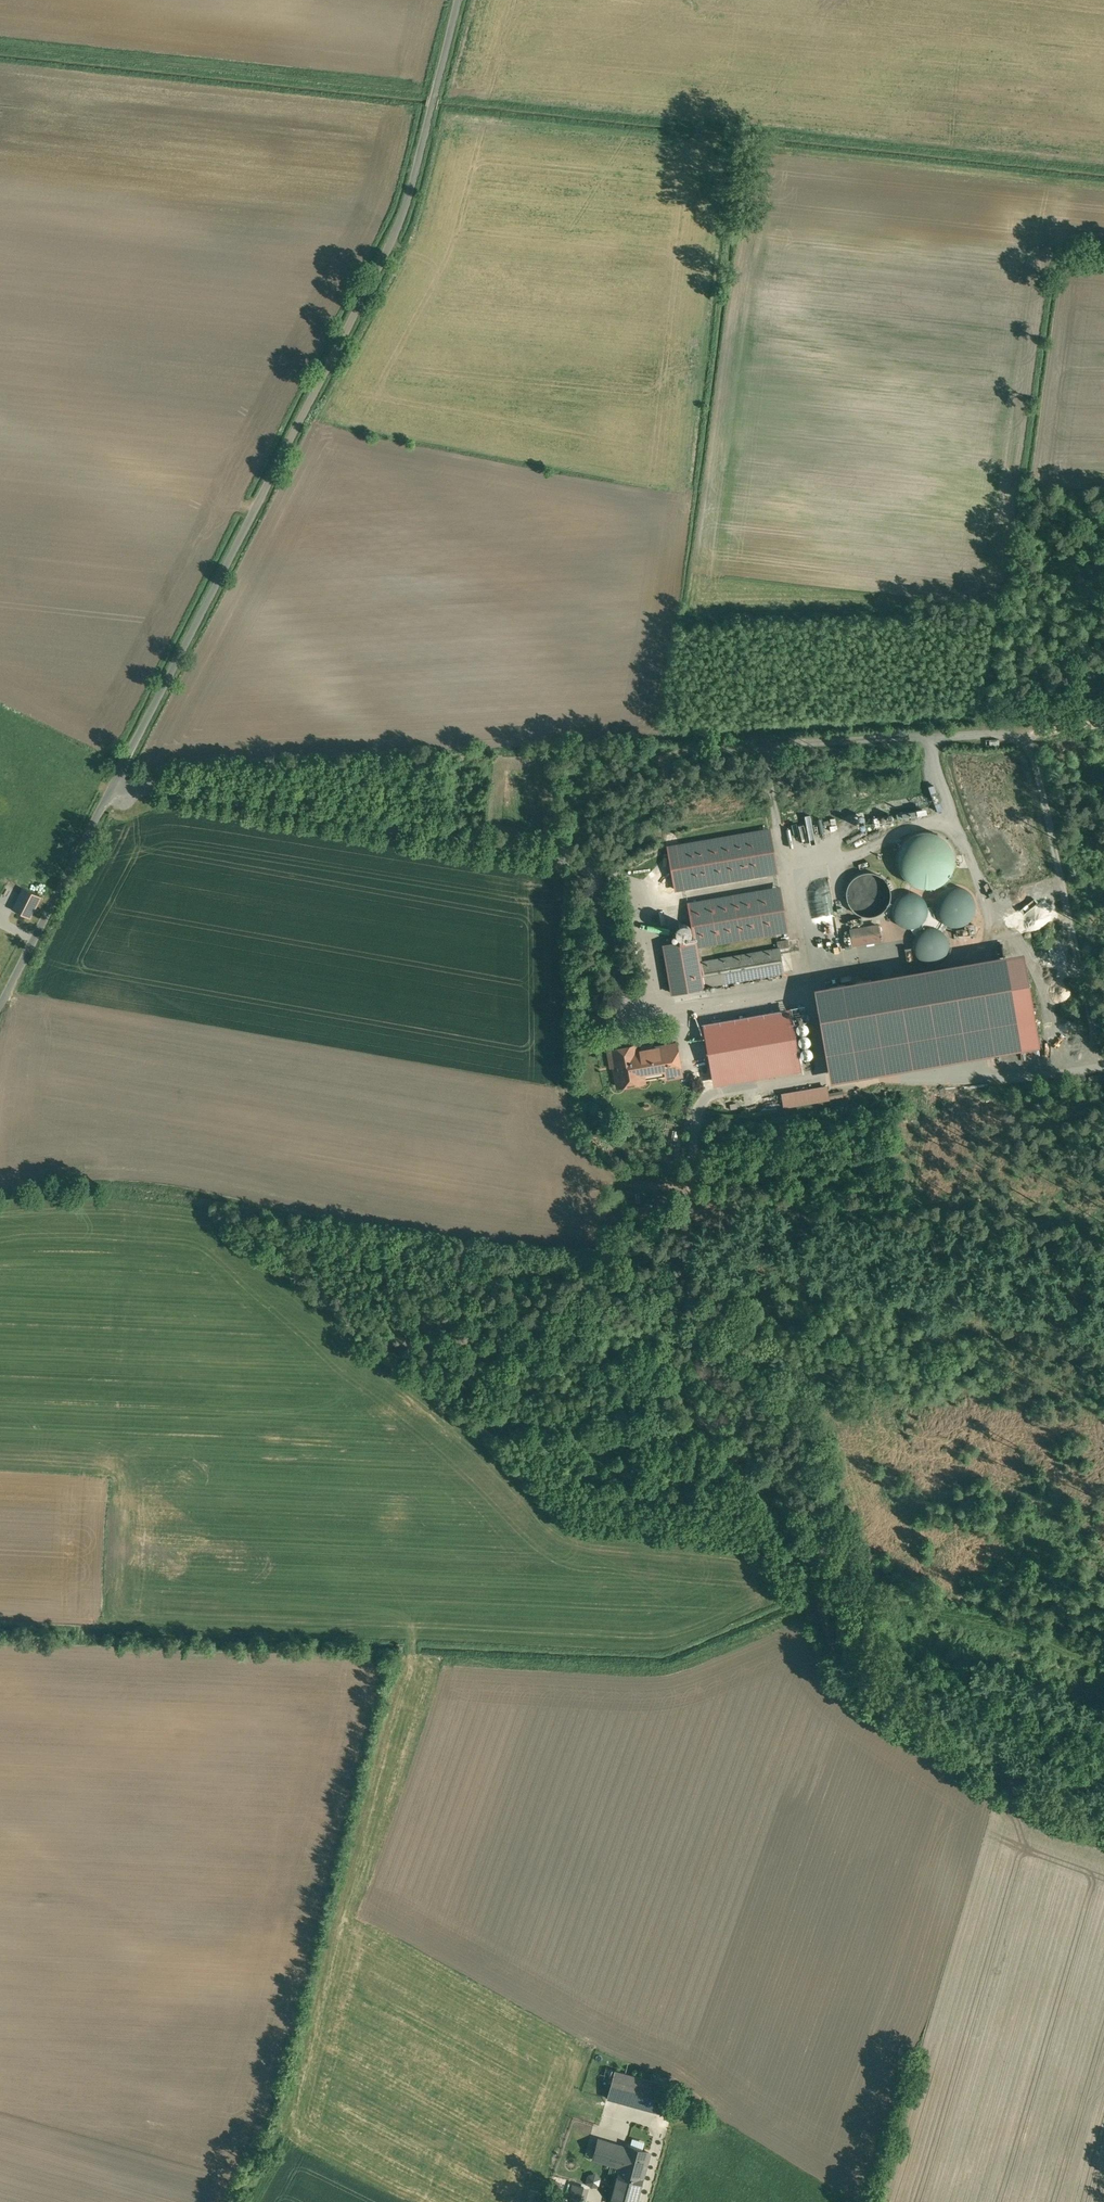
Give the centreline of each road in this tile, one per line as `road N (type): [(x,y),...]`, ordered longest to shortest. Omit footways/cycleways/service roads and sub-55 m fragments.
road 1 (unclassified): [(458,0),(408,206),(0,994)]

